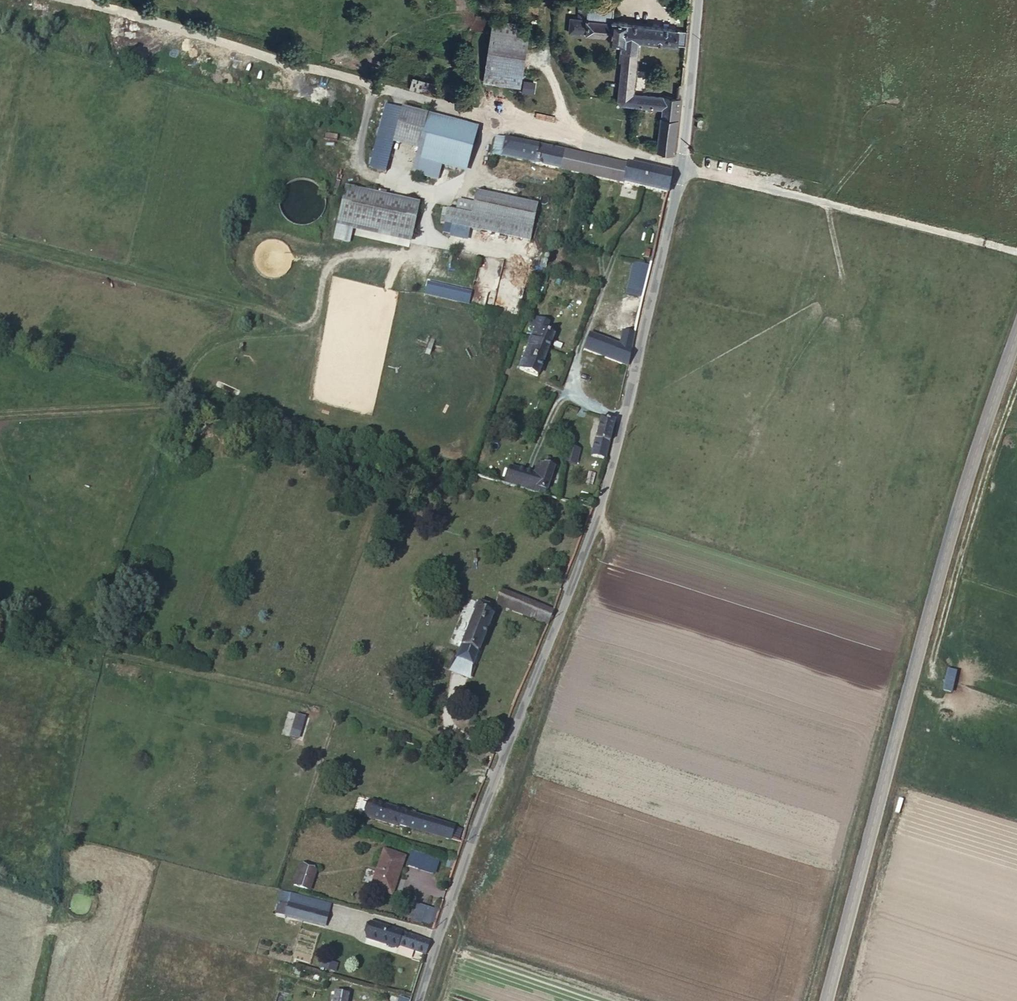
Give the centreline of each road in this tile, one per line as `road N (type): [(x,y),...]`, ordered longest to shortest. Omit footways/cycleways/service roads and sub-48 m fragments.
road 1 (residential): [(694,0),(682,168),(603,515),(472,847),(422,1000)]
road 2 (track): [(1016,252),(488,123),(68,0)]
road 3 (secondary): [(826,1000),(936,580),(1016,338)]

